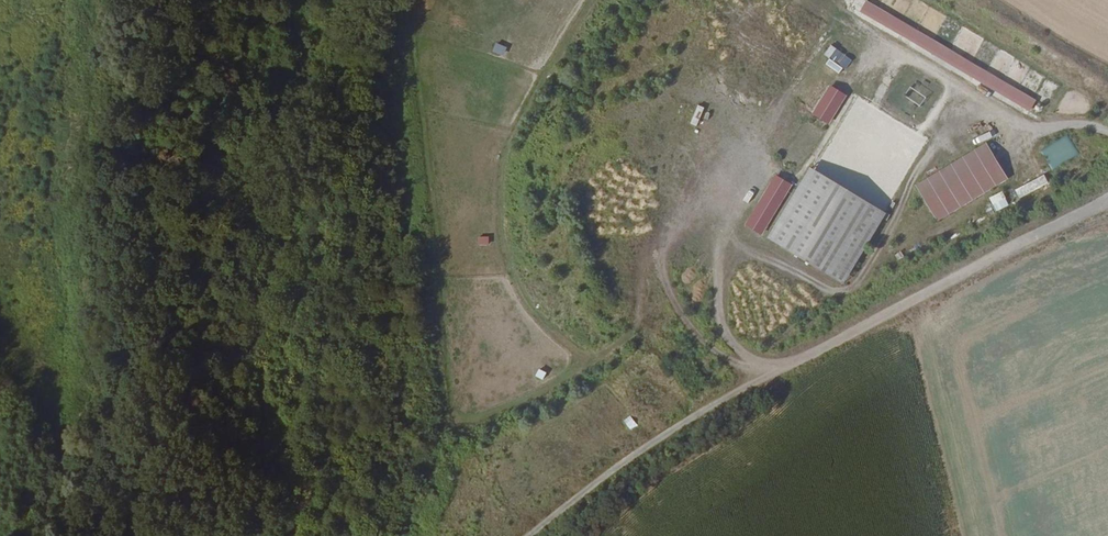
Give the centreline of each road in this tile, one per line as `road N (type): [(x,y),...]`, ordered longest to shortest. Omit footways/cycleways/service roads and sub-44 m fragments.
road 1 (track): [(1107,204),(764,376),(525,535)]
road 2 (track): [(749,362),(735,363),(695,336),(656,256),(673,217),(788,98),(845,0)]
road 3 (track): [(589,361),(523,299),(498,223),(512,129),(594,0)]
road 4 (track): [(656,256),(646,260),(638,330),(546,387),(466,423),(430,425)]

